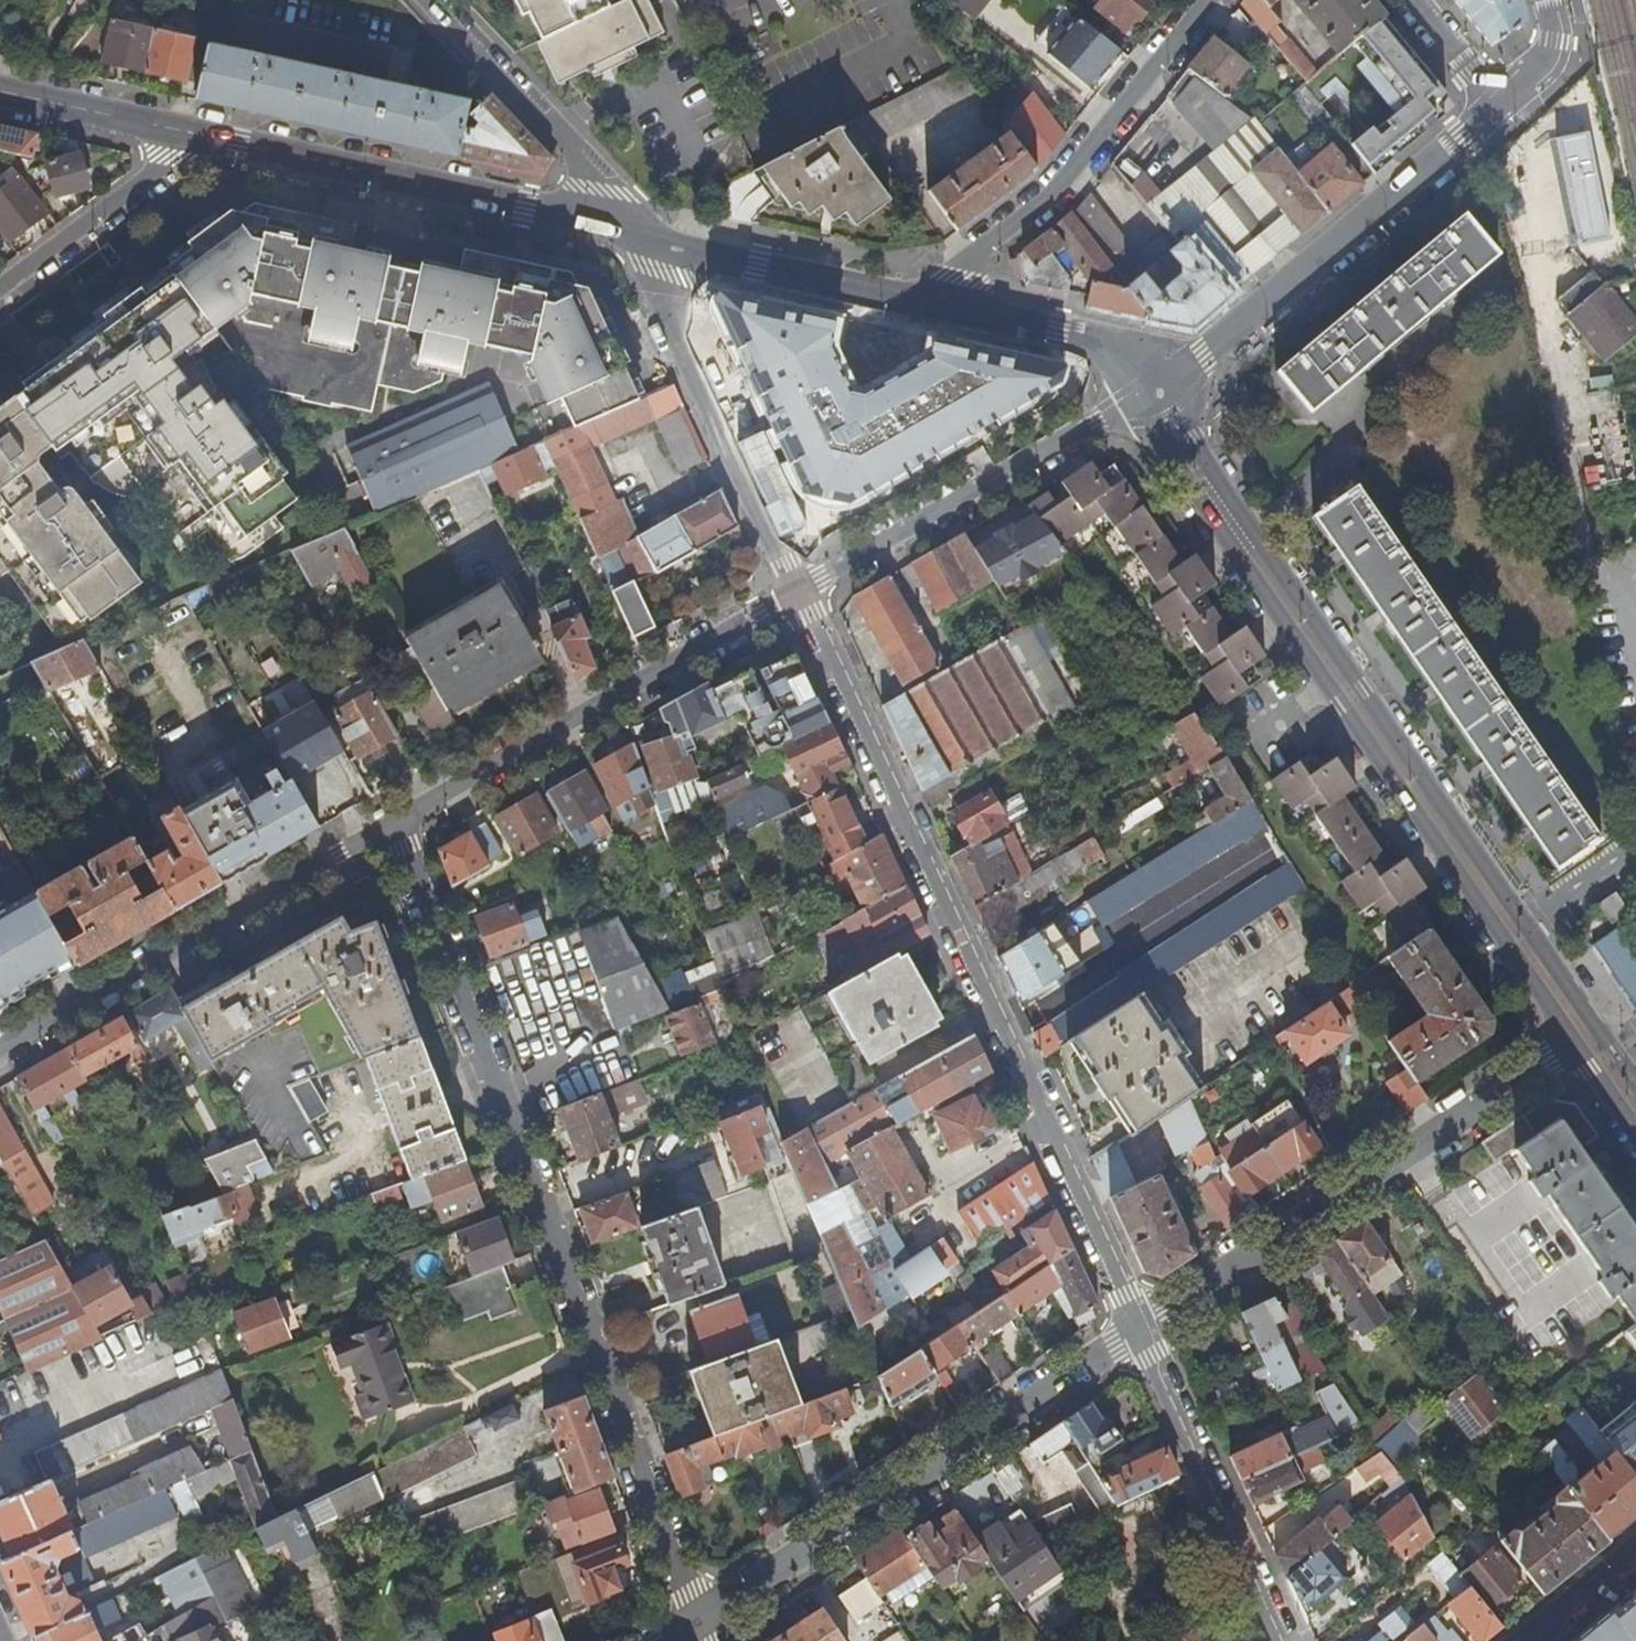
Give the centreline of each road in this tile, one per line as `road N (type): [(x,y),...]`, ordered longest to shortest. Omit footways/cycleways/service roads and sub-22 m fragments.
road 1 (residential): [(400,824),(694,1621)]
road 2 (tertiary): [(1635,1076),(1159,391)]
road 3 (residential): [(799,589),(1142,1329)]
road 4 (tertiary): [(1159,391),(1166,452),(1573,1042)]
road 5 (residential): [(694,1621),(1142,1329)]
road 6 (residential): [(1142,1329),(1573,1042)]
road 7 (residential): [(400,824),(799,589)]
road 8 (tertiary): [(174,131),(626,231)]
road 9 (residential): [(0,1053),(400,824)]
road 10 (residential): [(1159,391),(1497,104)]
road 11 (residential): [(799,589),(1159,391)]
road 12 (residential): [(1207,0),(1052,190),(980,252),(957,307)]
road 13 (residential): [(626,231),(799,589)]
road 14 (residential): [(1142,1329),(1279,1640)]
road 15 (tertiary): [(626,231),(957,307)]
road 16 (residential): [(430,0),(583,163),(626,231)]
road 17 (residential): [(174,131),(158,172),(0,290)]
road 18 (tertiary): [(957,307),(1088,341),(1159,391)]
road 19 (tertiary): [(0,92),(174,131)]
road 20 (residential): [(1635,1551),(1527,1640)]
road 21 (residential): [(1497,104),(1410,0)]
road 22 (residential): [(1545,0),(1547,54),(1497,104)]

